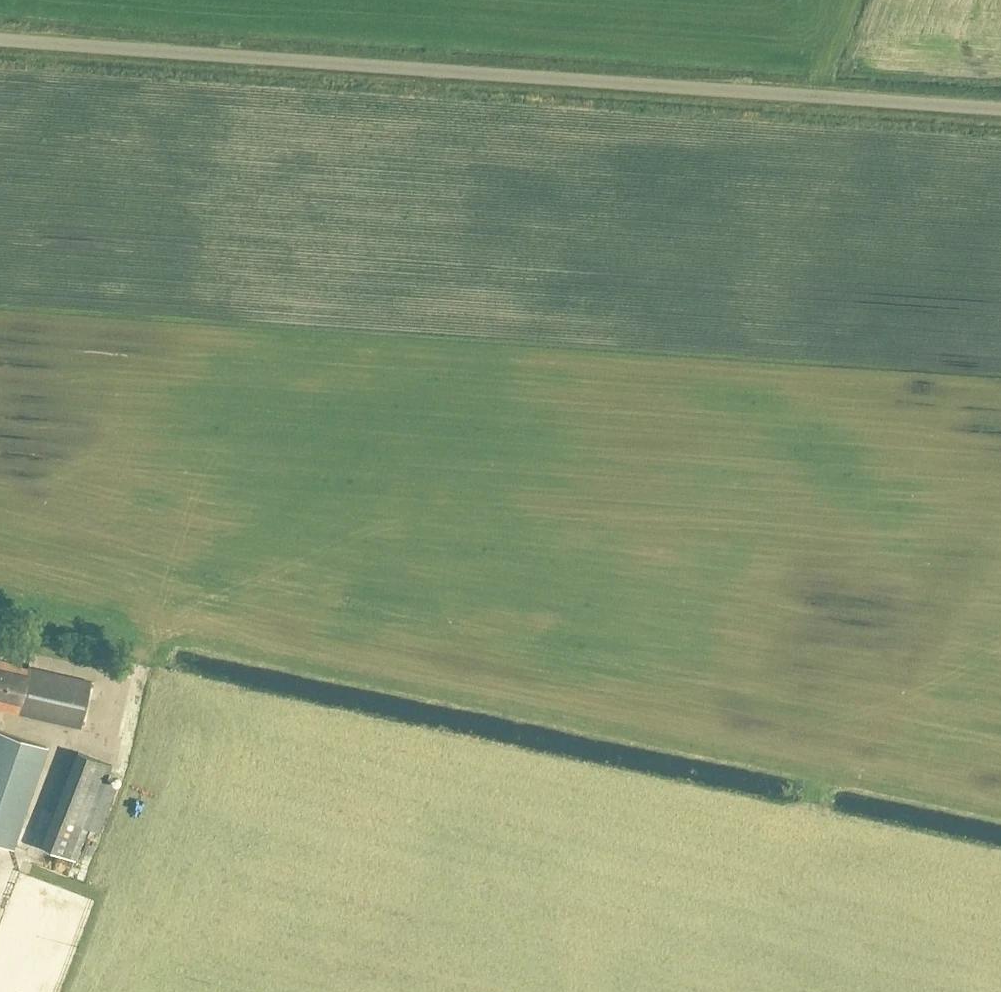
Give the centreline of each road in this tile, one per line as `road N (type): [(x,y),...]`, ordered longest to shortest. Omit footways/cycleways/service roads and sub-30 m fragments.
road 1 (unclassified): [(1000,112),(0,41)]

